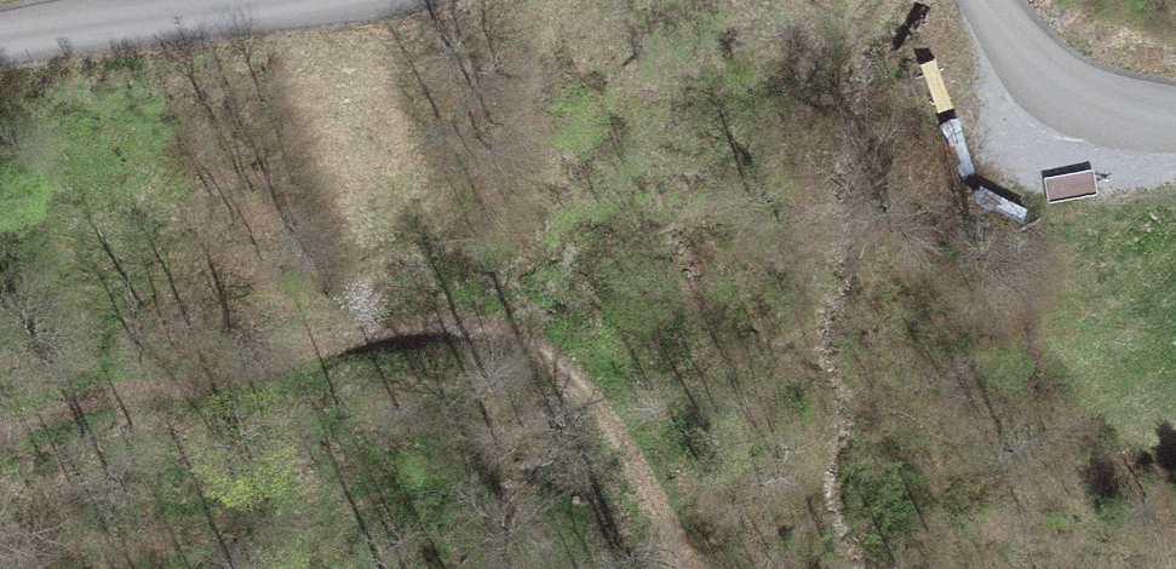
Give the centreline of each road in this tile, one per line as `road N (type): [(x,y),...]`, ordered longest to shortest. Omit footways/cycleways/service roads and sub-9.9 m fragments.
road 1 (track): [(678,568),(579,375),(518,336),(431,329),(318,340),(216,398),(74,412),(0,442)]
road 2 (unclassified): [(319,0),(0,46)]
road 3 (unclassified): [(1175,119),(1095,107),(1039,69),(990,0)]

